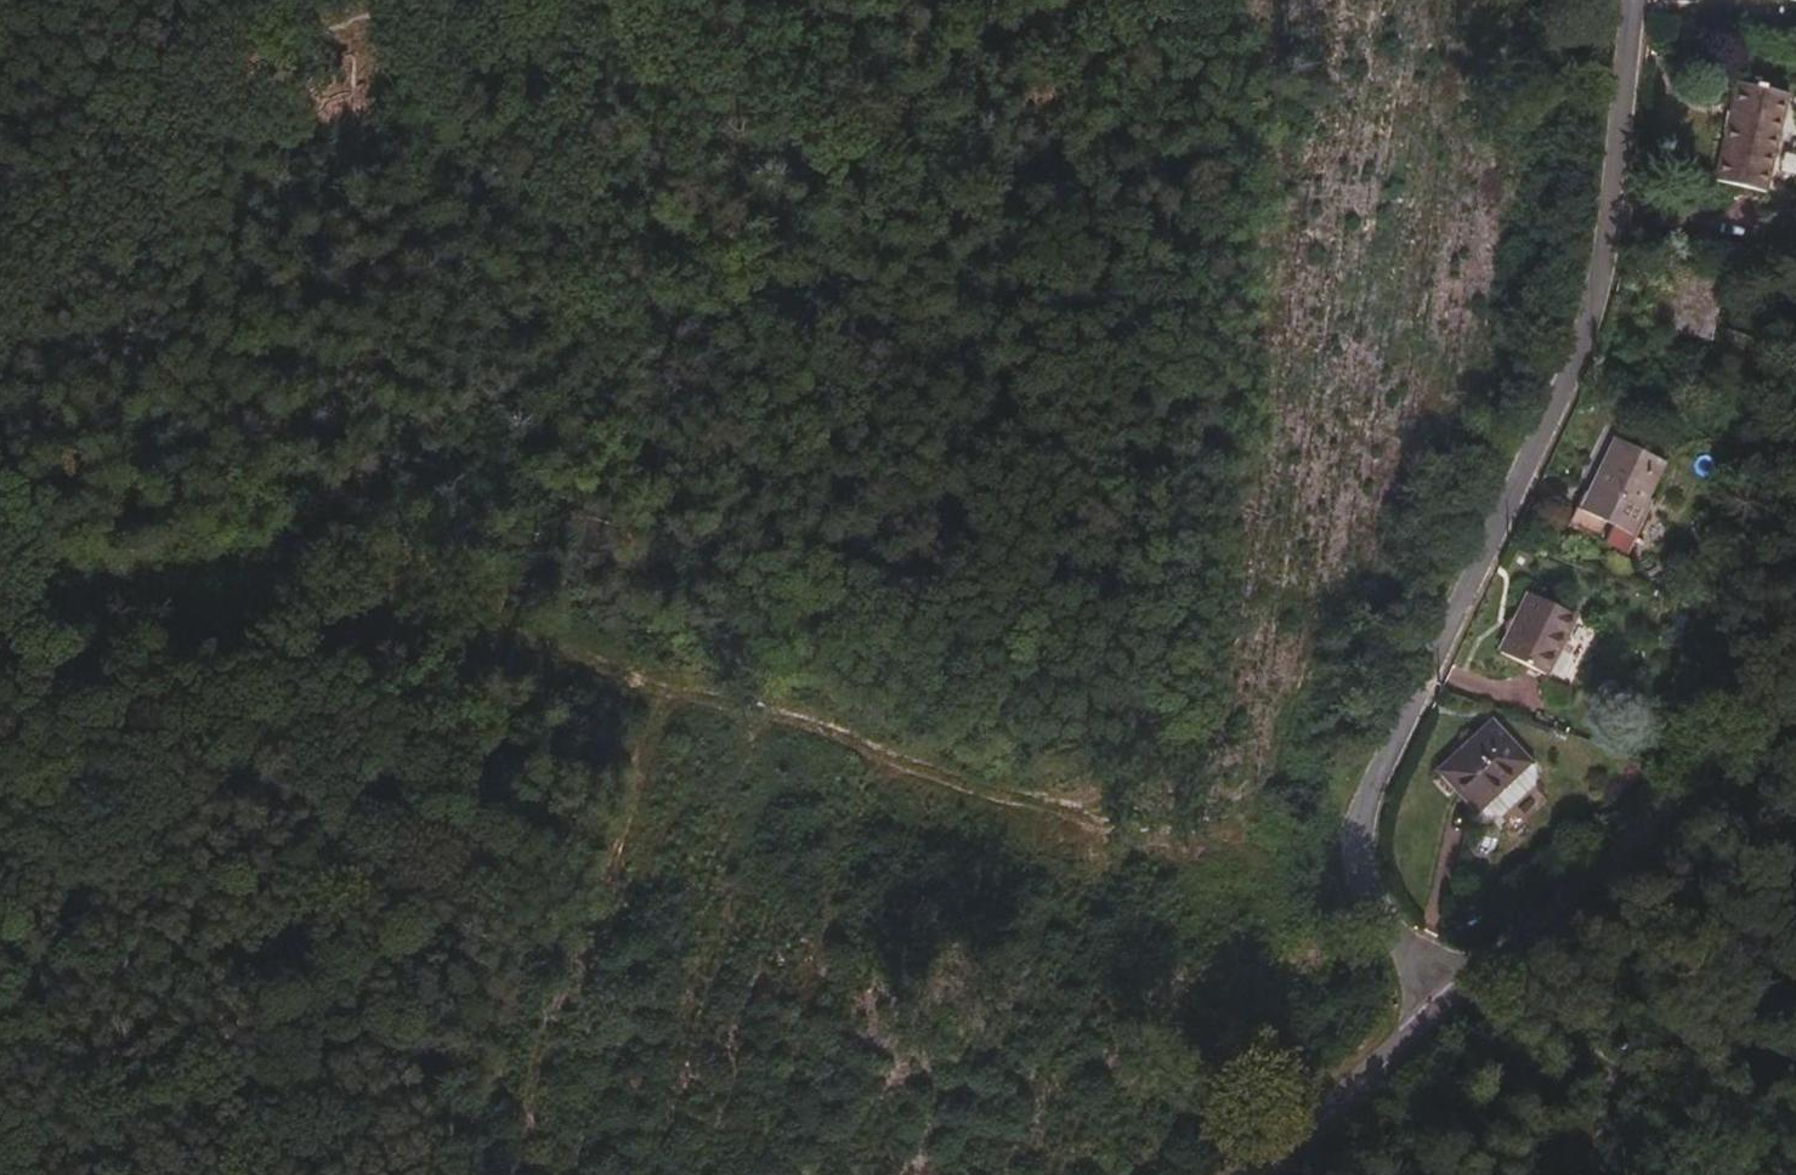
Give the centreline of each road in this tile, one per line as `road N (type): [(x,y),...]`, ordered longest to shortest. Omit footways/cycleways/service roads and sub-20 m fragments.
road 1 (residential): [(1643,0),(1606,236),(1575,347),(1385,757),(1363,832),(1372,902),(1465,1000)]
road 2 (tertiary): [(1795,706),(1465,1000)]
road 3 (tertiary): [(1465,1000),(1266,1174)]

